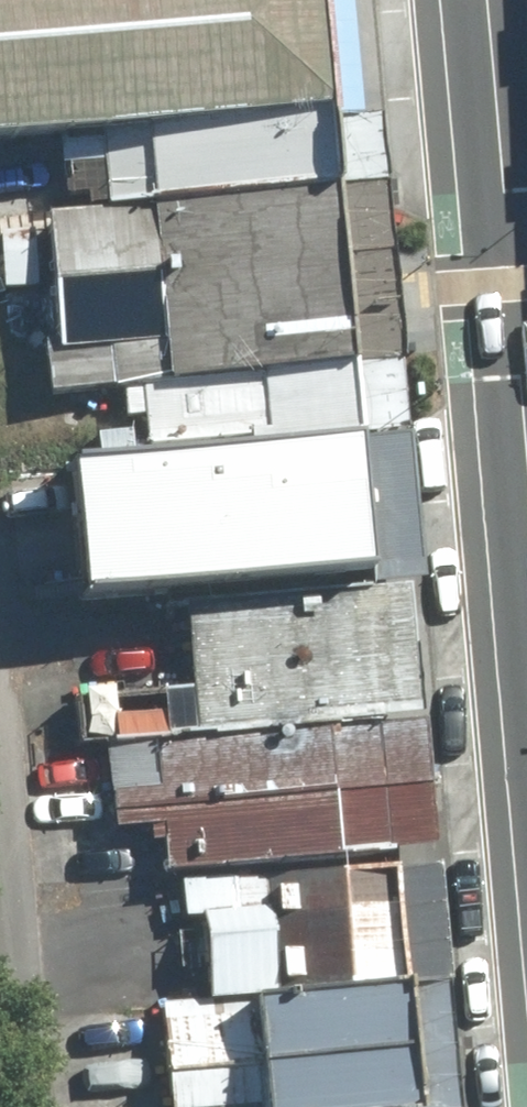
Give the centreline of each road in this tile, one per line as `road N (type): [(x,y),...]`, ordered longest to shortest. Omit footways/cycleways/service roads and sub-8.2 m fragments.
road 1 (secondary): [(526,470),(486,0)]

